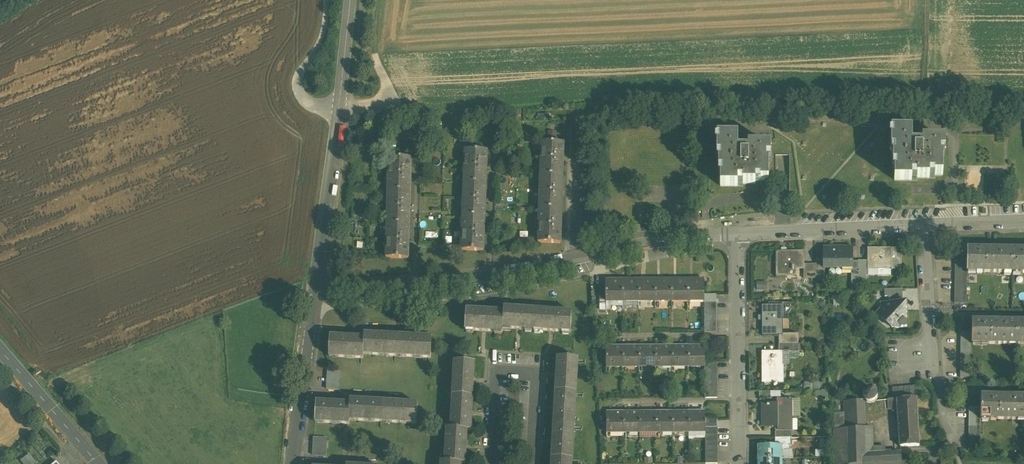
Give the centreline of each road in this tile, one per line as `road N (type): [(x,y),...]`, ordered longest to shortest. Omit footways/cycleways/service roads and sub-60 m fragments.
road 1 (residential): [(317,291),(472,280),(738,231)]
road 2 (tertiary): [(317,291),(352,0)]
road 3 (residential): [(923,221),(939,387),(957,456)]
road 4 (residential): [(738,231),(740,463)]
road 5 (residential): [(738,231),(923,221)]
road 6 (tertiary): [(293,463),(317,291)]
road 7 (track): [(341,107),(308,102),(297,83),(322,39),(327,0)]
road 8 (tertiary): [(93,463),(0,356)]
road 9 (residential): [(528,463),(534,376),(497,373)]

